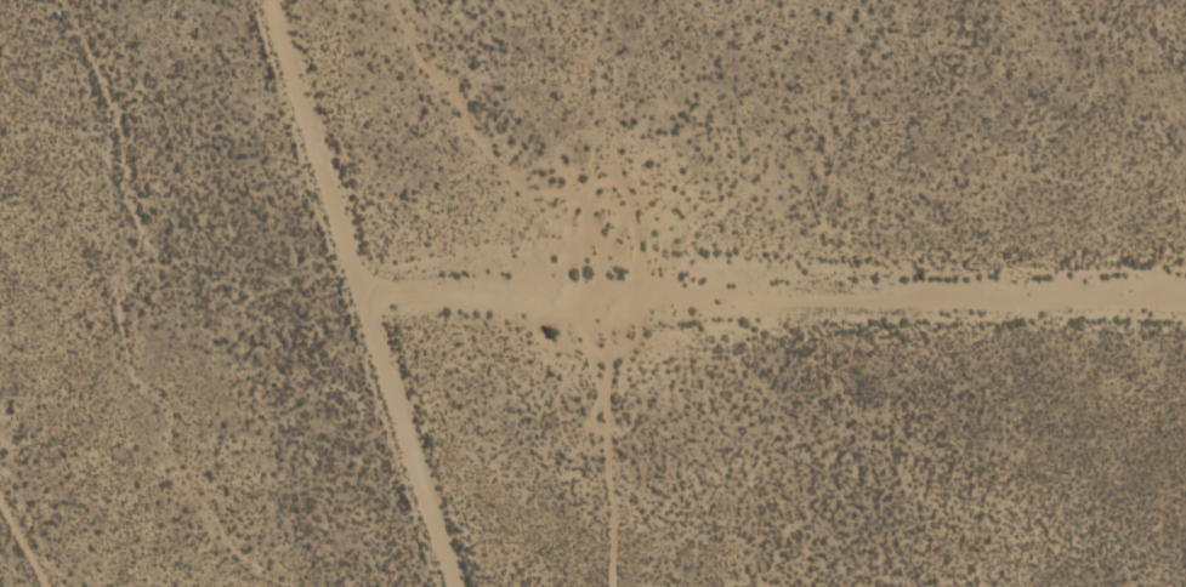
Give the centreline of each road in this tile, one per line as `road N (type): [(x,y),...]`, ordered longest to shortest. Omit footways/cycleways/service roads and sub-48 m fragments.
road 1 (track): [(275,0),(438,586)]

